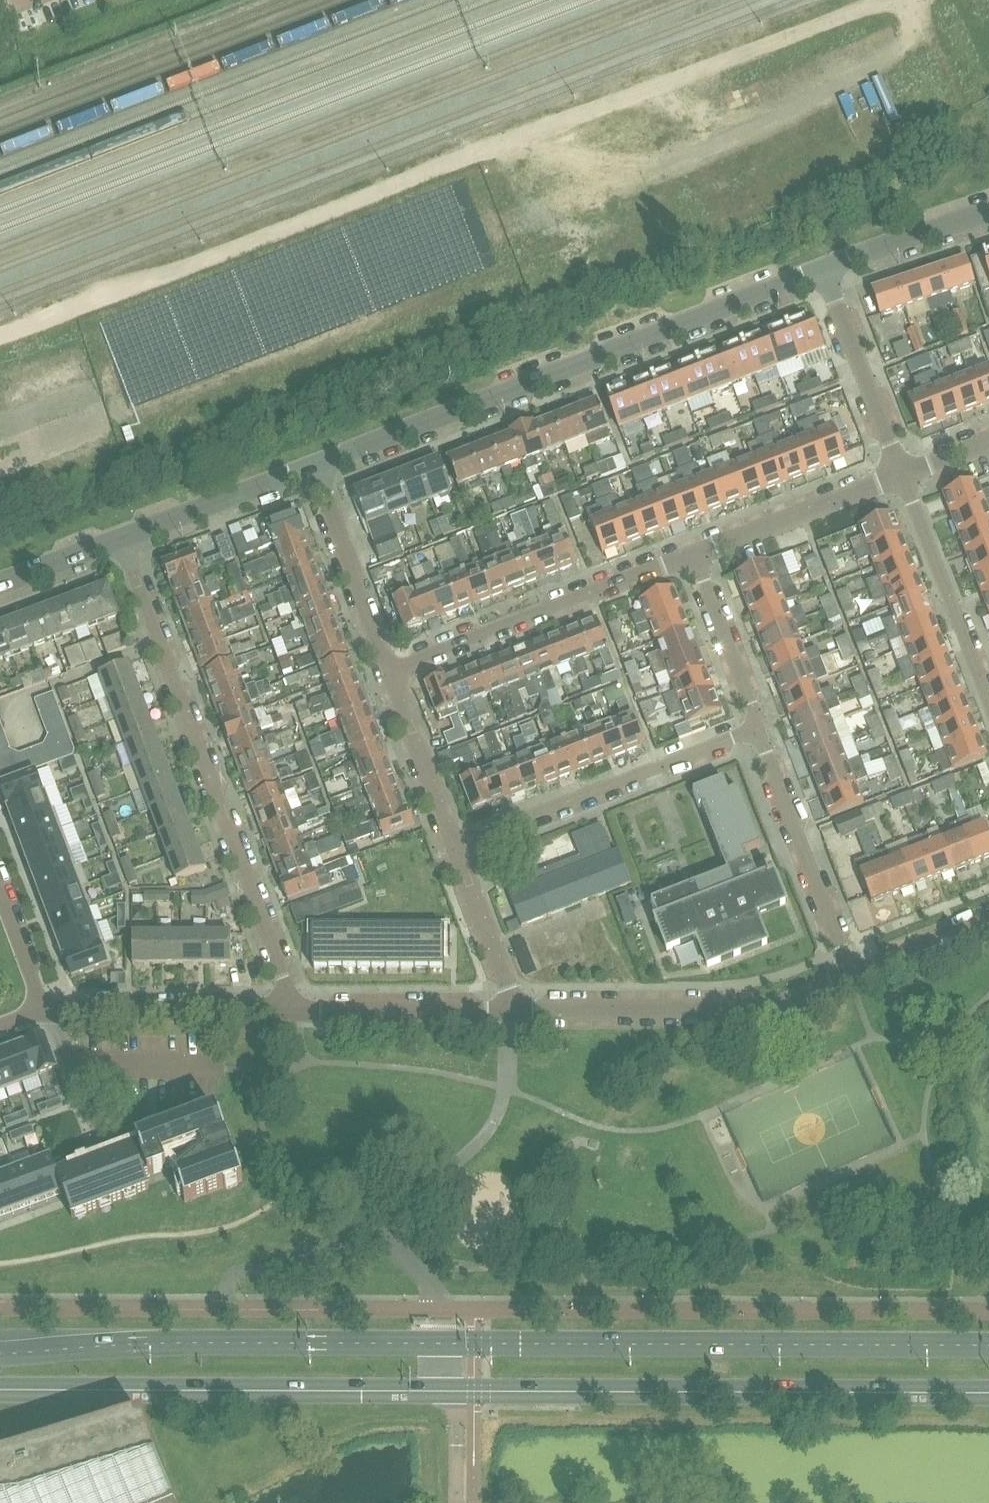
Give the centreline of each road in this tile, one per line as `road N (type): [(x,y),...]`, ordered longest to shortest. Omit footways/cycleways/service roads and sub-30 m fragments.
road 1 (primary): [(0,1390),(988,1392)]
road 2 (primary): [(988,1345),(0,1346)]
road 3 (unclassified): [(815,273),(306,466)]
road 4 (residential): [(293,1008),(124,538)]
road 5 (residential): [(848,973),(762,1005),(509,1006)]
road 6 (residential): [(451,842),(756,726)]
road 7 (residential): [(391,669),(690,555)]
road 8 (residential): [(848,973),(756,726)]
road 9 (residential): [(293,1008),(43,1009)]
road 10 (residential): [(988,695),(899,472)]
road 11 (residential): [(690,555),(899,472)]
road 12 (residential): [(391,669),(306,466)]
road 13 (residential): [(509,1006),(293,1008)]
road 14 (residential): [(899,472),(815,273)]
road 15 (residential): [(218,1070),(80,1064),(43,1009)]
road 16 (unclassified): [(306,466),(124,538)]
road 17 (unclassified): [(988,210),(815,273)]
road 18 (residential): [(756,726),(690,555)]
road 19 (residential): [(451,842),(391,669)]
road 20 (residential): [(509,1006),(451,842)]
road 21 (residential): [(848,973),(988,918)]
road 22 (unclassified): [(124,538),(0,584)]

